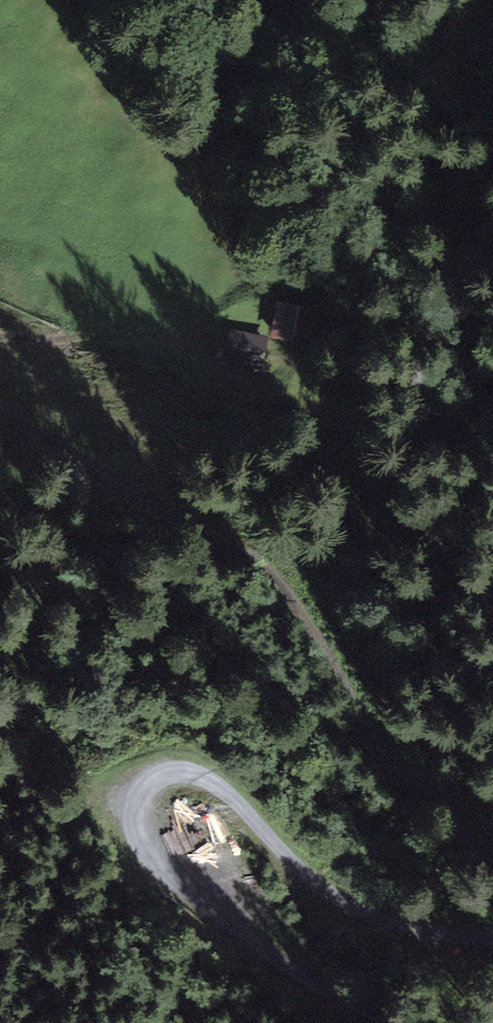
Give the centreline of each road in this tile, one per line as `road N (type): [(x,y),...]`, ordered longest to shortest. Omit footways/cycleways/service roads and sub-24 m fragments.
road 1 (track): [(492,941),(427,933),(336,901),(222,788),(200,776),(154,778),(138,797),(136,825),(148,853),(180,887),(306,983),(389,1022)]
road 2 (track): [(492,854),(356,721),(321,666),(303,616),(261,563),(92,471),(0,405)]
road 3 (track): [(0,337),(194,333)]

